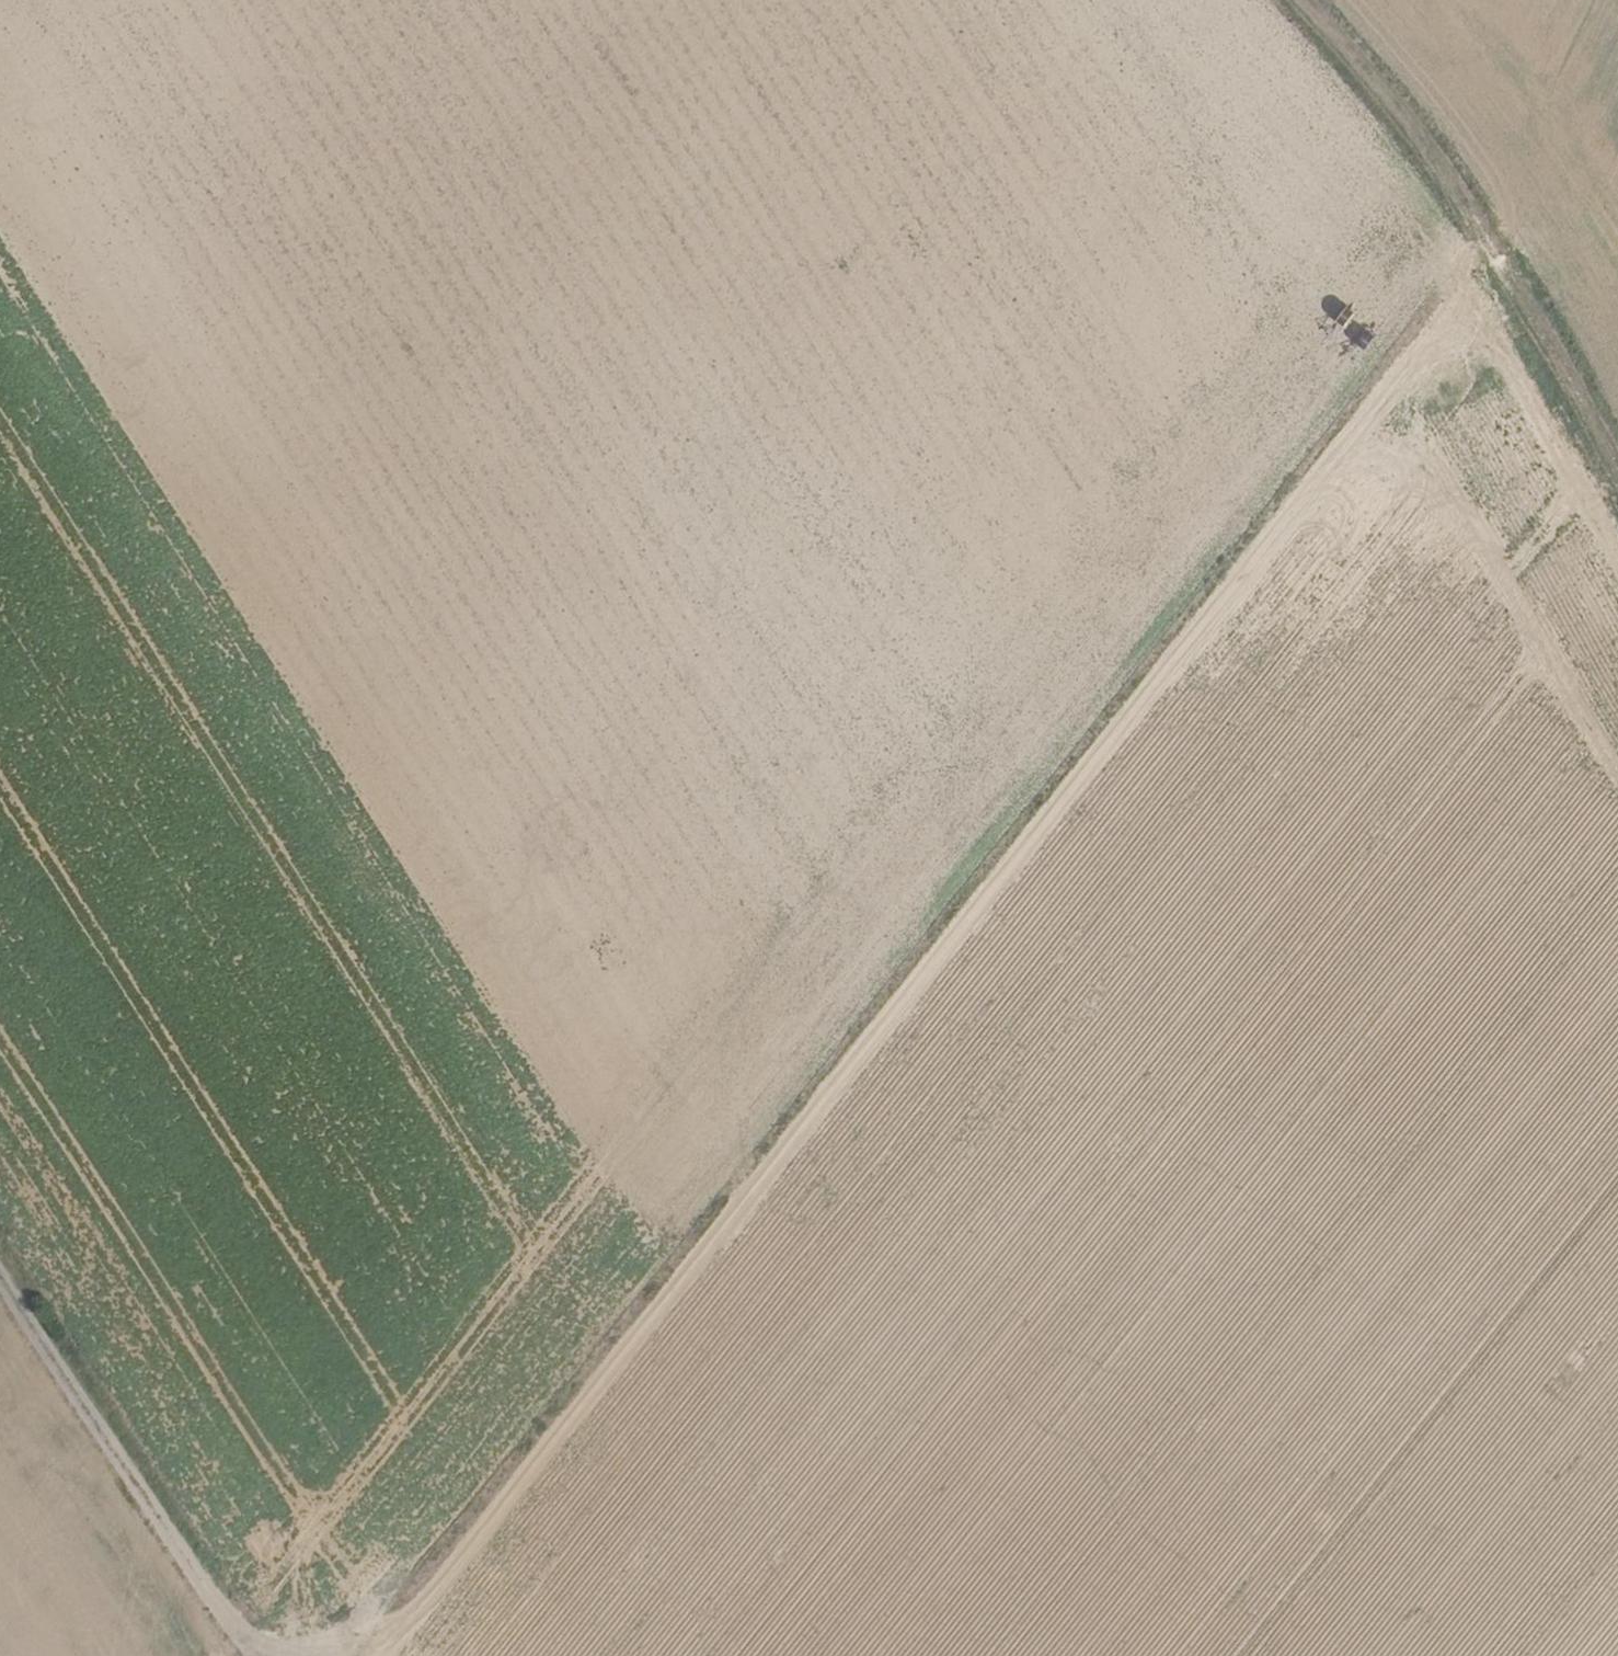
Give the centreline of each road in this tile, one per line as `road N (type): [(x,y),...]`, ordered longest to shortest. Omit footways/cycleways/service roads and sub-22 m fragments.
road 1 (track): [(1291,0),(1438,161),(1617,459)]
road 2 (track): [(249,1655),(0,1285)]

